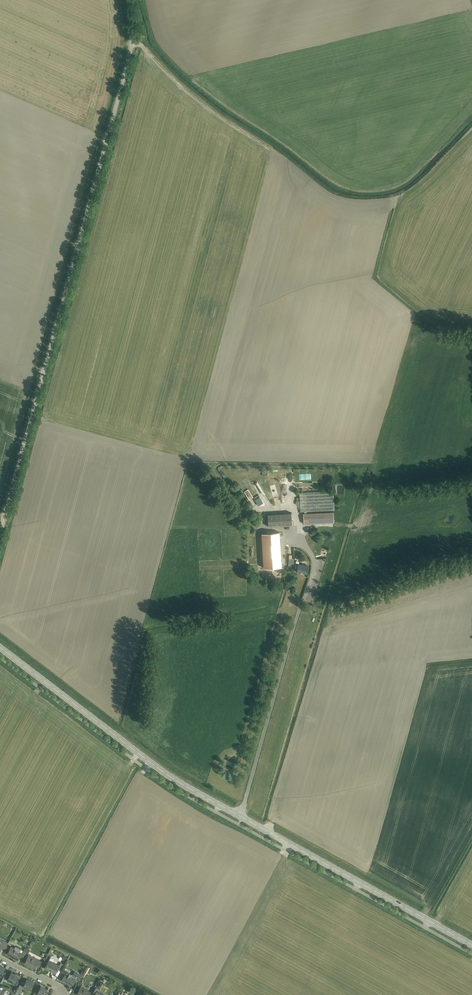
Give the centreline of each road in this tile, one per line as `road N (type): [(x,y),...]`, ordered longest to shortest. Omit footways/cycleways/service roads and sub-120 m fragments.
road 1 (unclassified): [(471,946),(178,783),(0,647)]
road 2 (unclassified): [(0,539),(129,47),(126,0)]

